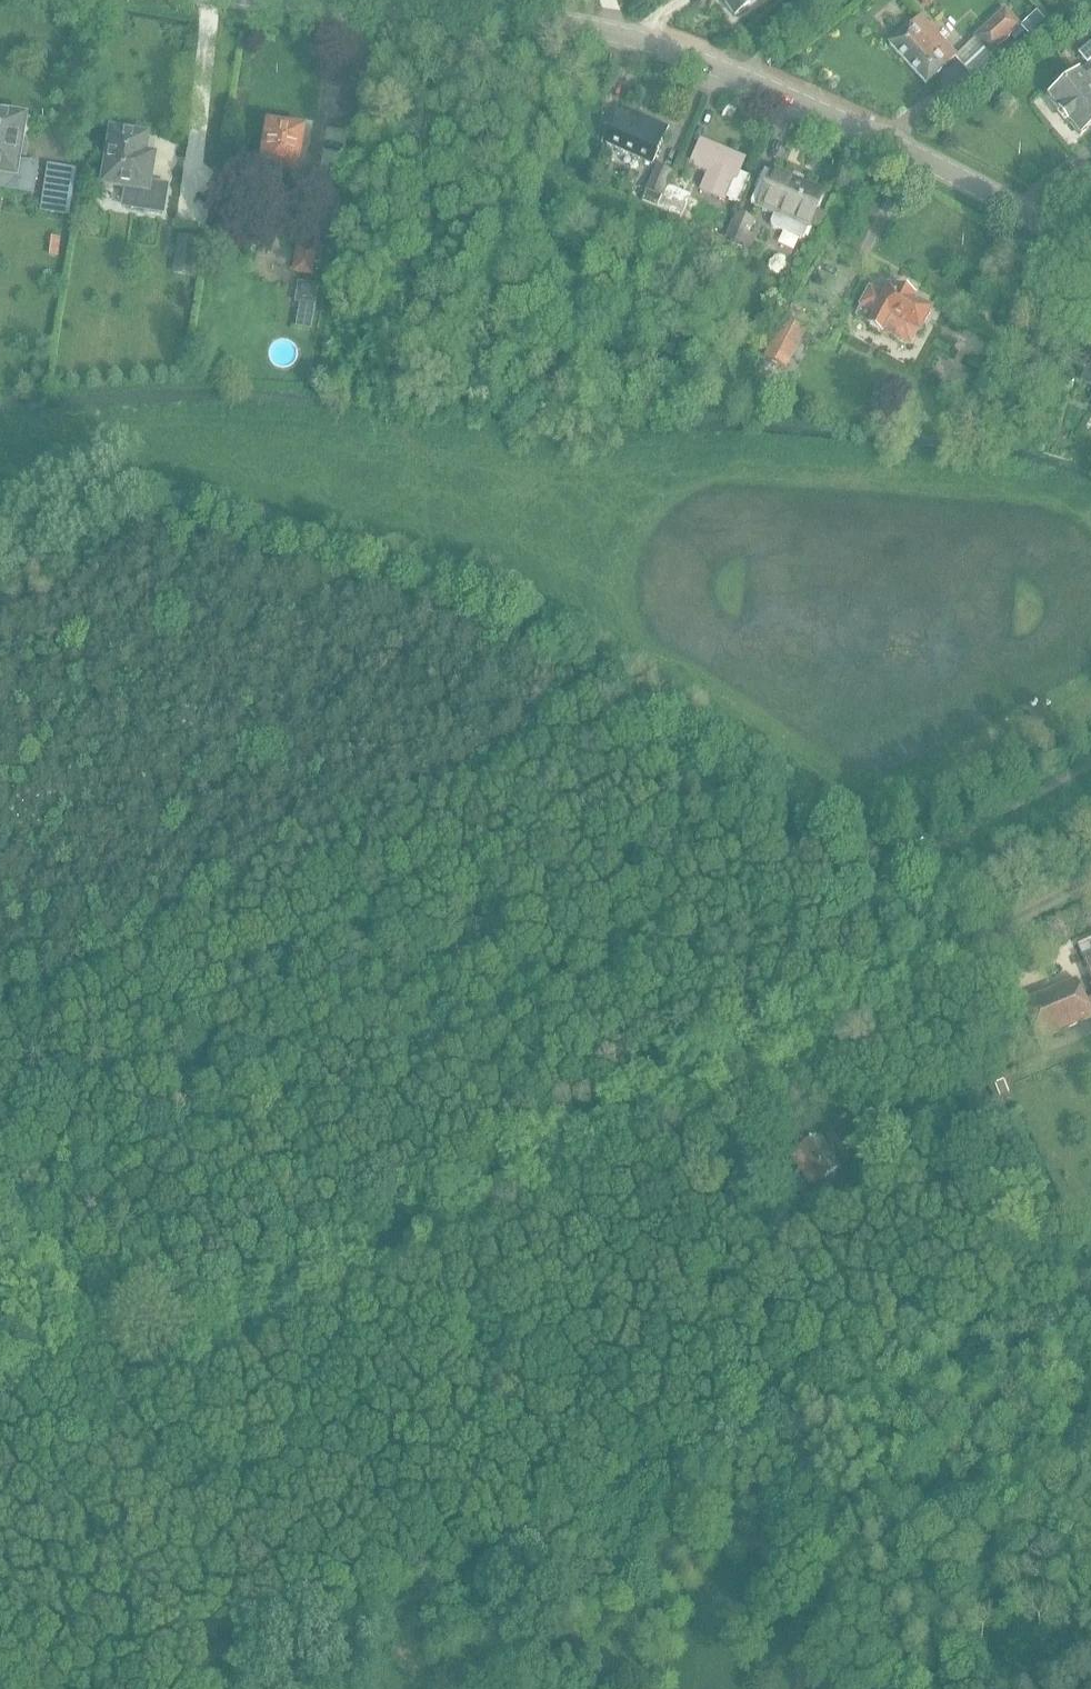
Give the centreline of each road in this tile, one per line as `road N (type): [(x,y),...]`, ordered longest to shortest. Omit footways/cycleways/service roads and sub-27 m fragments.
road 1 (residential): [(1090,252),(1018,204),(745,74),(651,40),(514,13),(308,0)]

